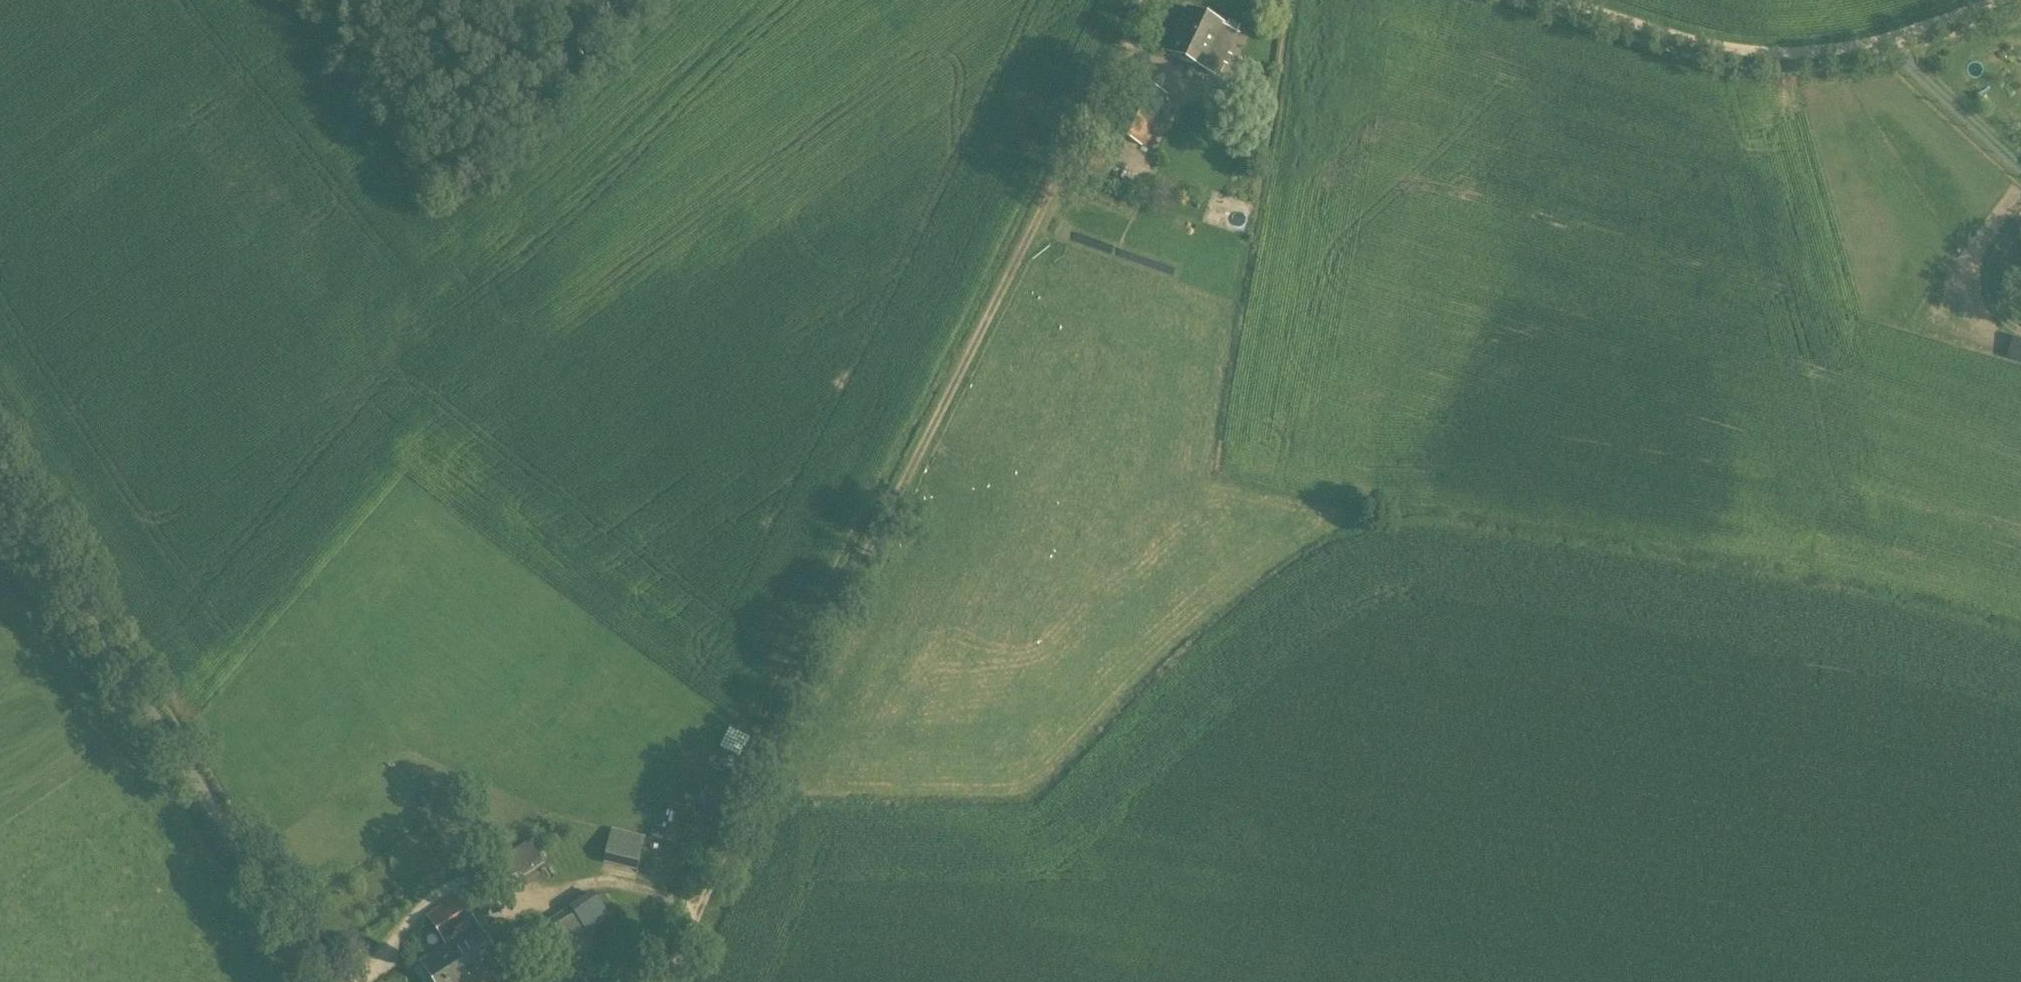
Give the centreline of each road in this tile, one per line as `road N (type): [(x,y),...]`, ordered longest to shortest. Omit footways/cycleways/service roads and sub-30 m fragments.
road 1 (track): [(659,981),(726,823),(1139,0)]
road 2 (unclassified): [(316,981),(0,508)]
road 3 (track): [(1991,0),(1875,43),(1758,55),(1560,0)]

